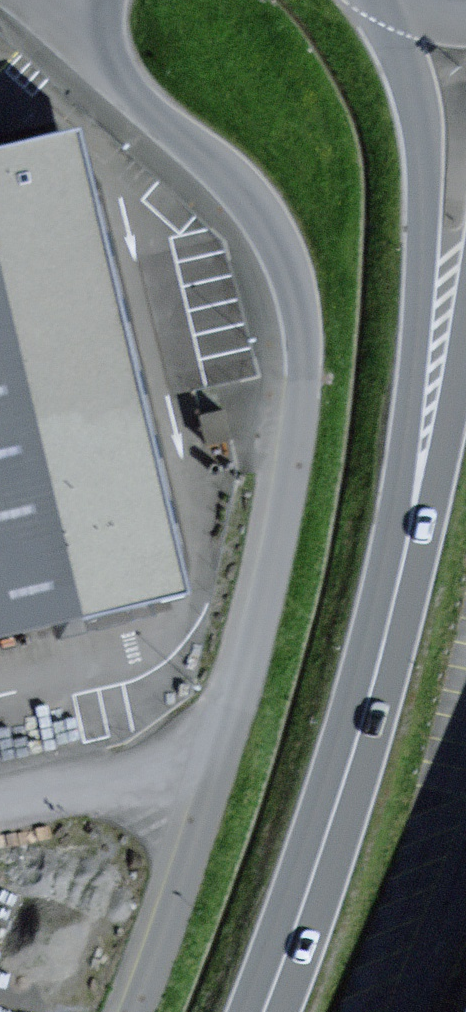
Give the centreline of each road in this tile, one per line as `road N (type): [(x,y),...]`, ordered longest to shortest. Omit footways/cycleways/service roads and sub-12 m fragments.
road 1 (unclassified): [(221,755),(296,454),(302,365),(296,298),(245,198),(144,110),(92,41)]
road 2 (secondary): [(420,476),(374,685),(264,1011)]
road 3 (secondary): [(370,0),(423,132),(420,476)]
road 4 (unclassified): [(133,1011),(221,755)]
road 5 (unclassified): [(221,755),(0,807)]
road 6 (secondary): [(420,476),(465,268)]

